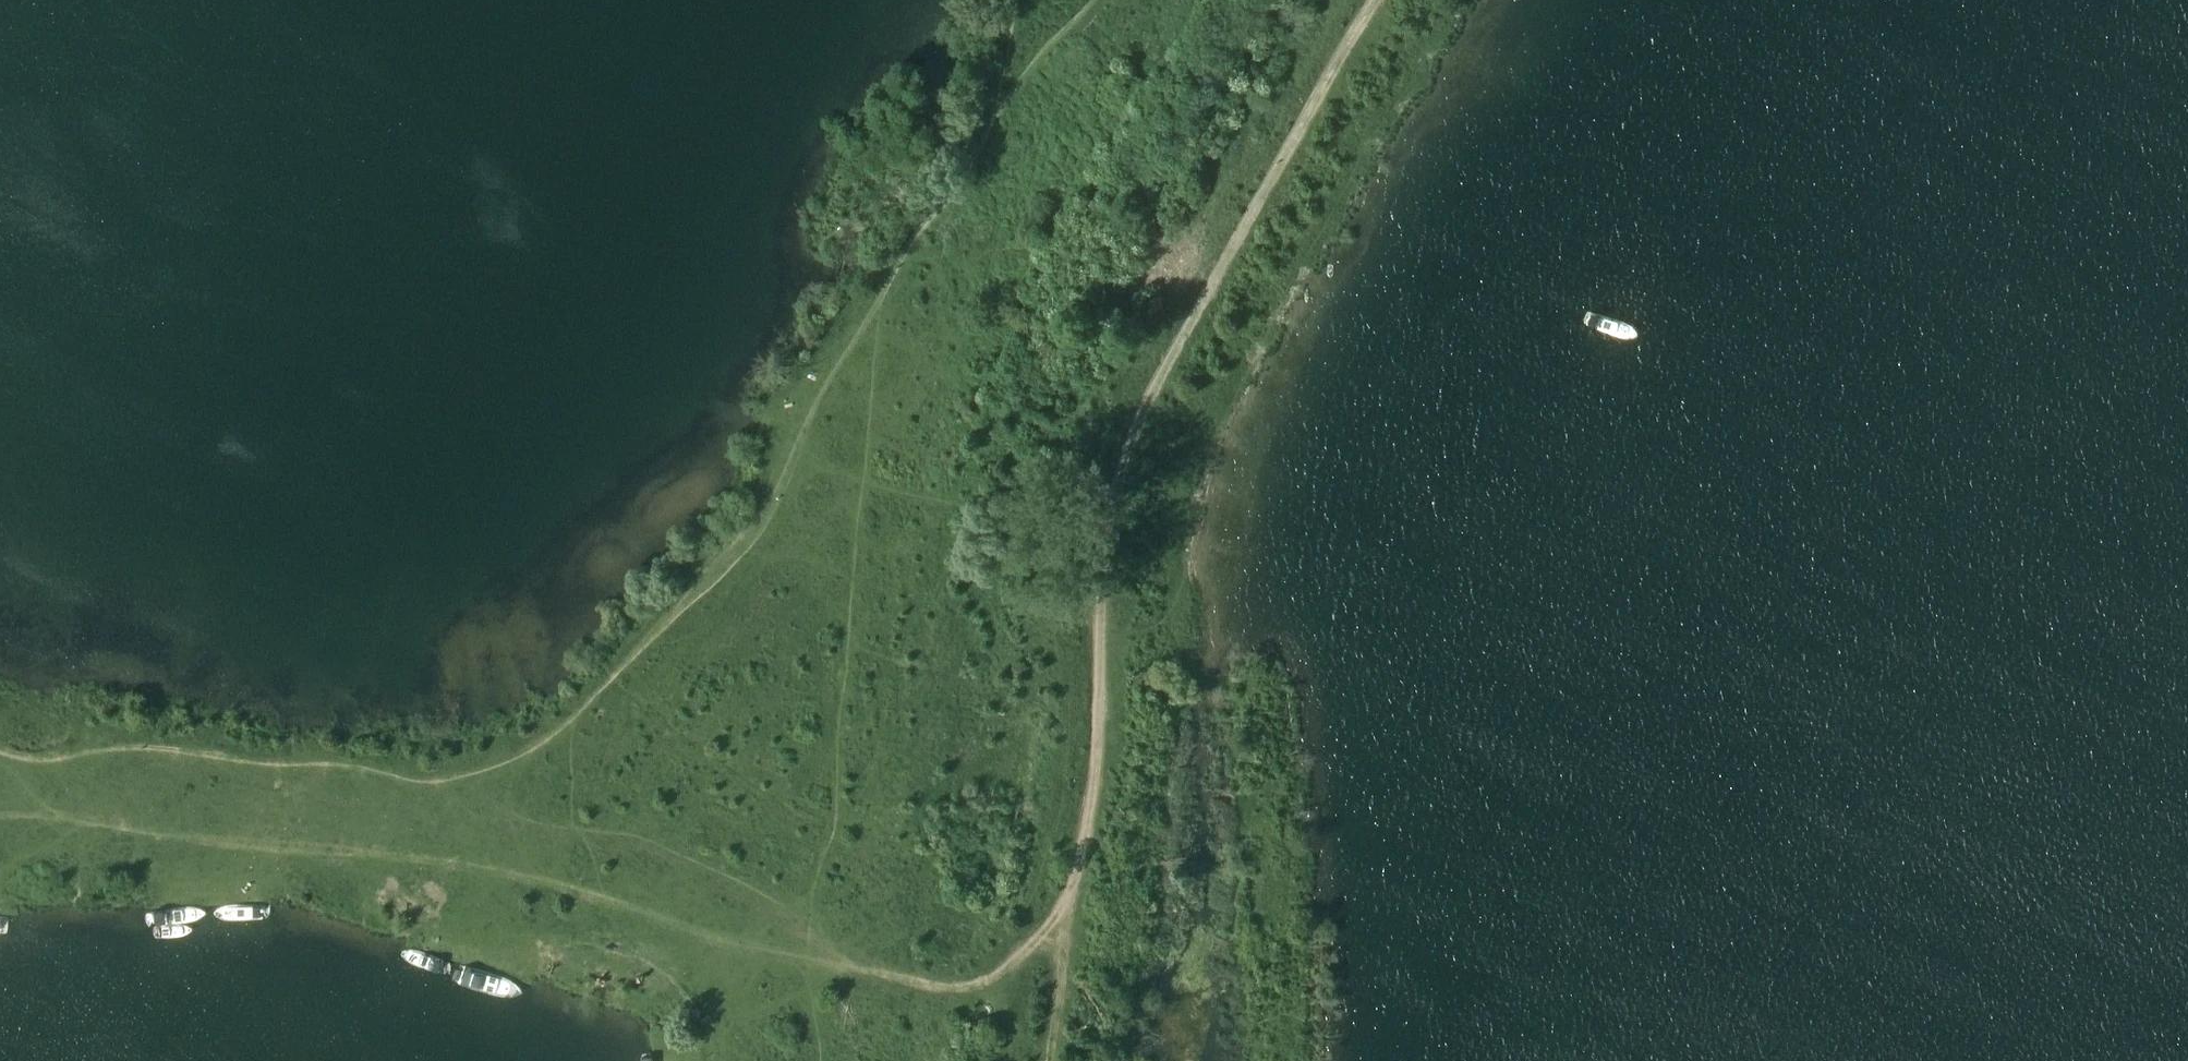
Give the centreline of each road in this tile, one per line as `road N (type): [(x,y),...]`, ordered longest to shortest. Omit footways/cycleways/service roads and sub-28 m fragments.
road 1 (track): [(1379,0),(1303,118),(1143,410),(1112,493),(1102,558),(1095,765),(1070,891),(1051,1060)]

